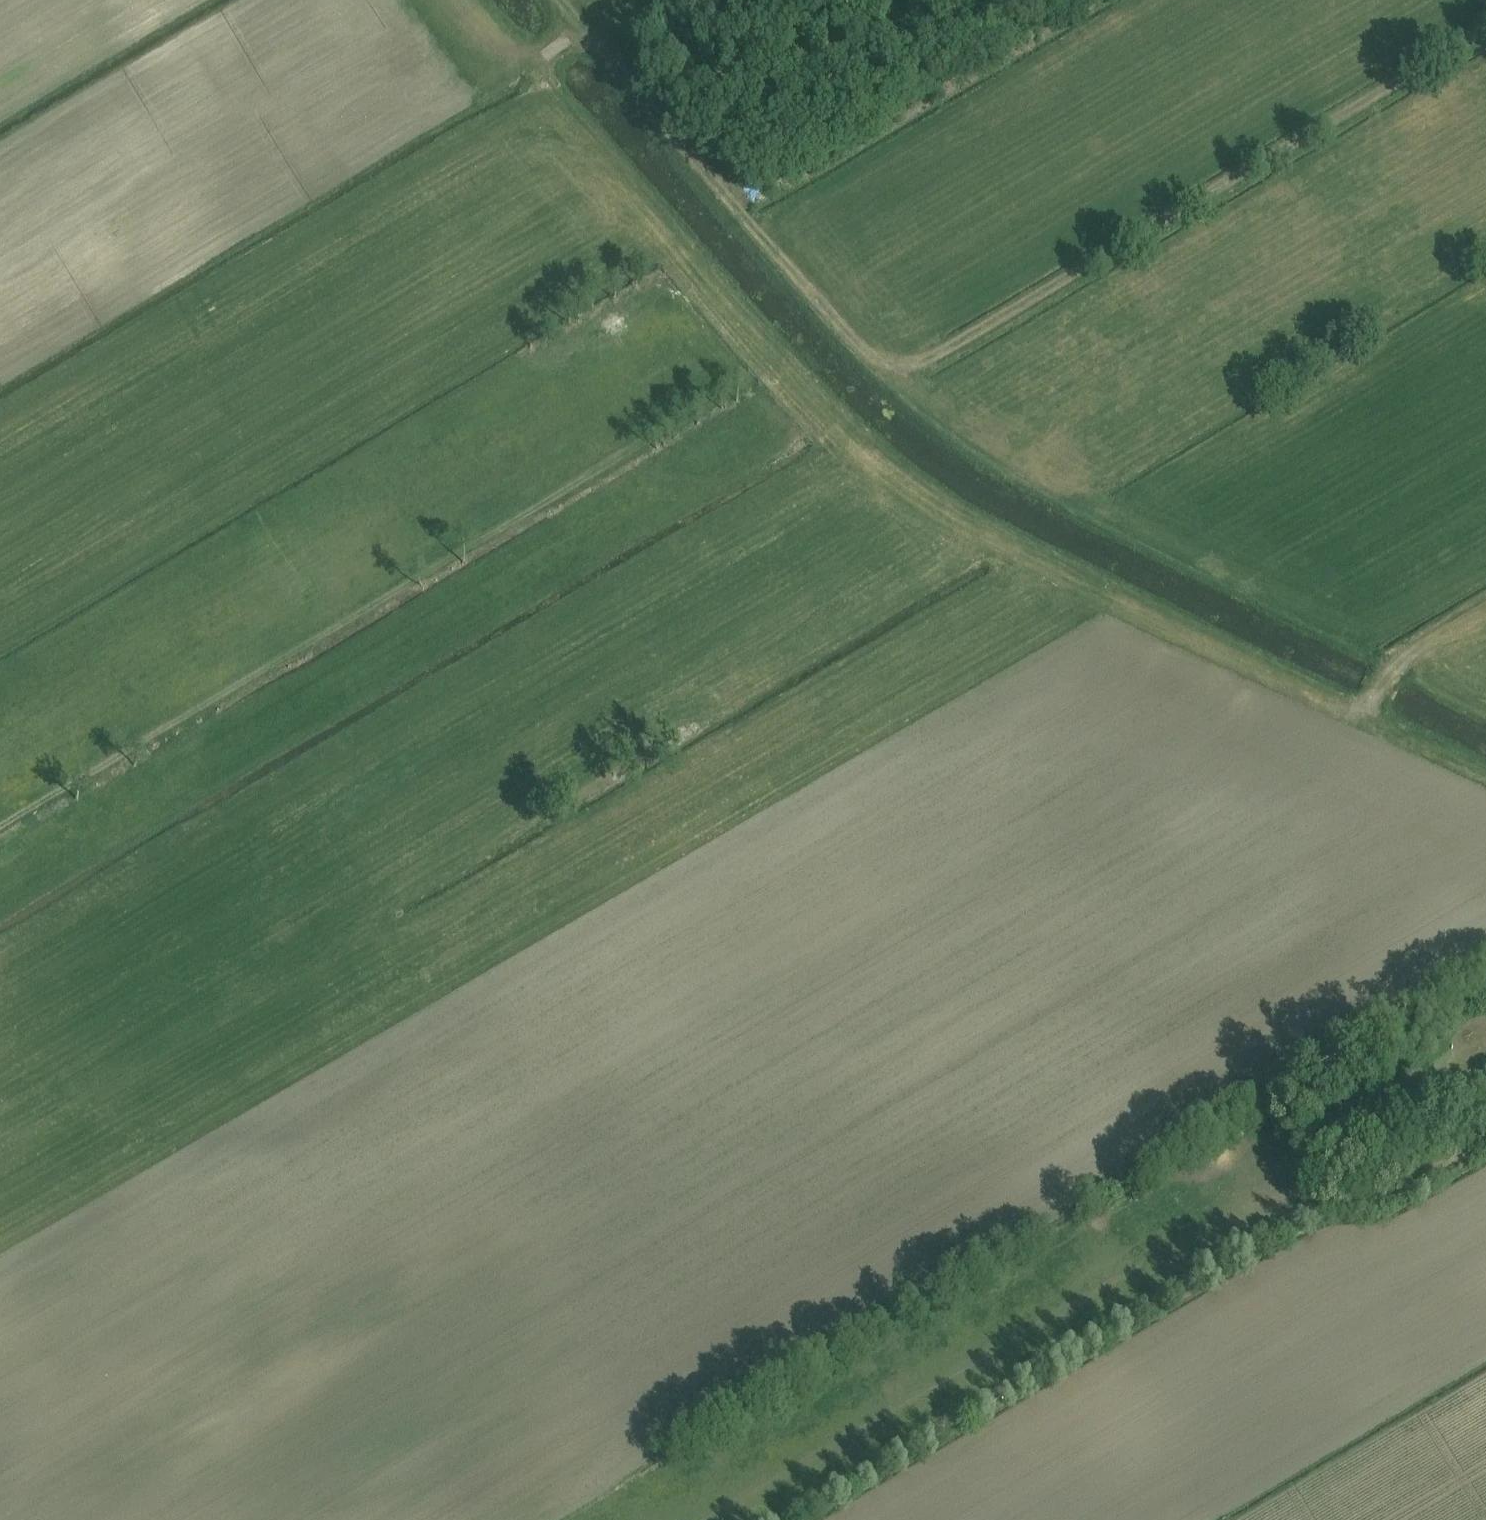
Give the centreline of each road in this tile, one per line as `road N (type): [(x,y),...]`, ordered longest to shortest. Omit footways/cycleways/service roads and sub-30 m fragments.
road 1 (track): [(551,57),(577,44),(610,56),(869,359),(898,369),(958,347),(1485,32)]
road 2 (track): [(781,1519),(1328,1202),(1383,1191),(1485,1136)]
road 3 (track): [(1485,606),(1401,659),(1382,685),(1379,710)]

